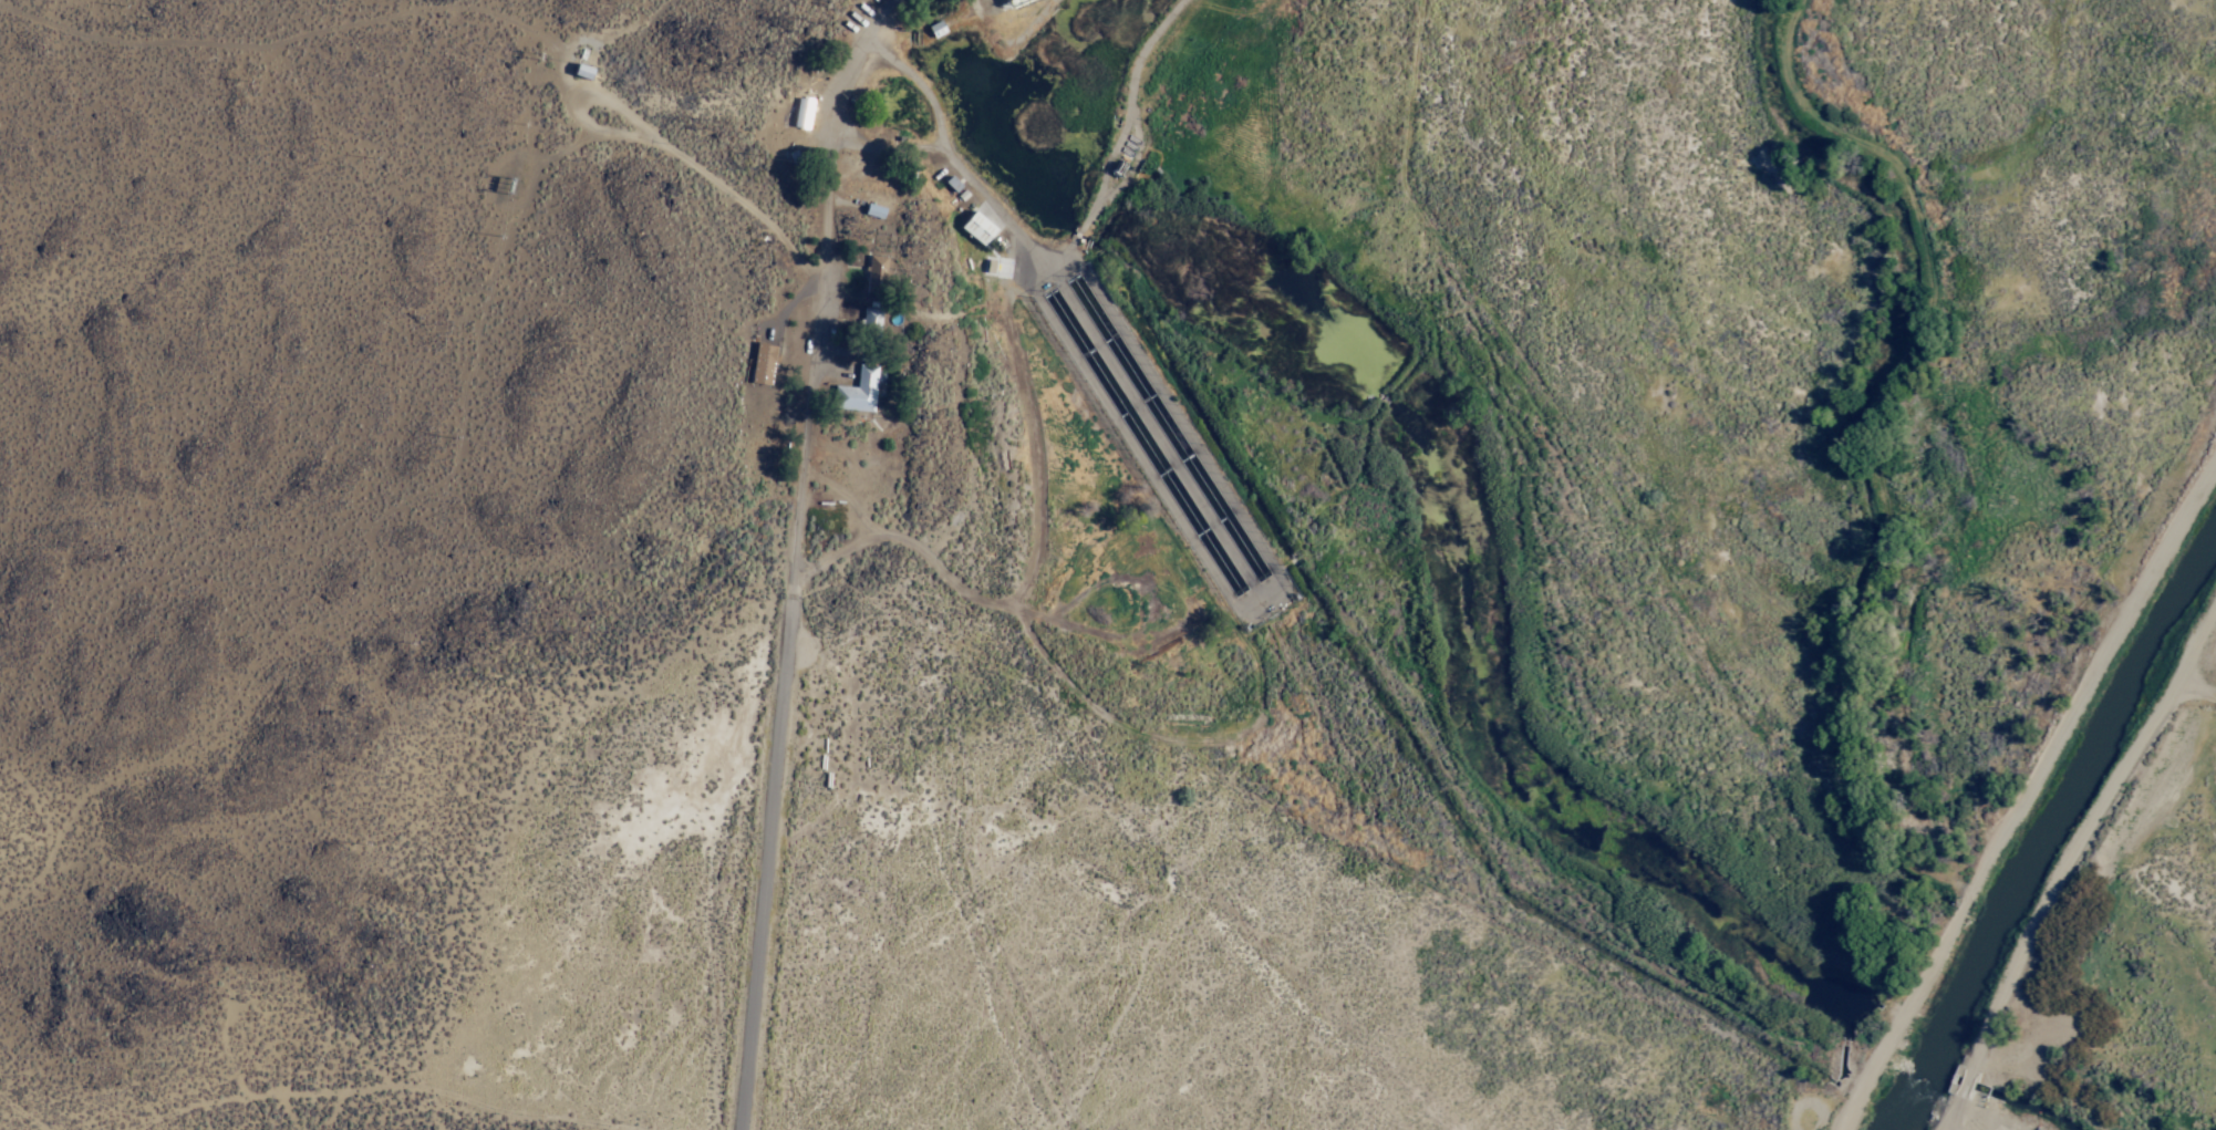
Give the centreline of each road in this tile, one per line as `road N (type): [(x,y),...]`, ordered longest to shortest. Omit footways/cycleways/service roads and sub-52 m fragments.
road 1 (residential): [(746,1129),(850,48)]
road 2 (track): [(0,7),(130,45),(269,48),(460,7),(532,30),(559,52),(569,90)]
road 3 (track): [(569,90),(573,111),(589,126),(677,156),(827,287)]

